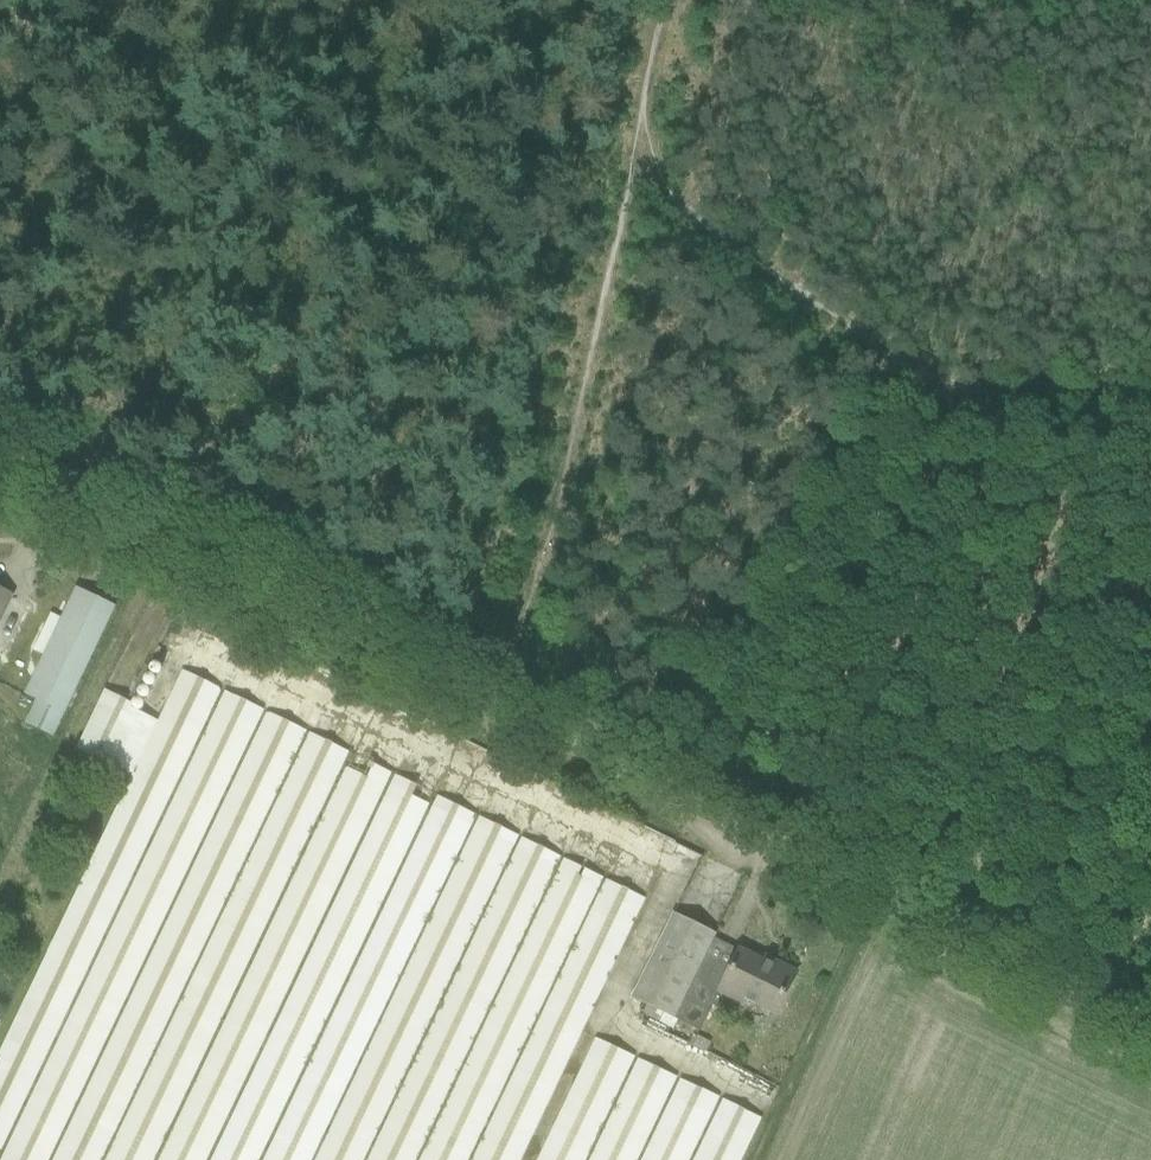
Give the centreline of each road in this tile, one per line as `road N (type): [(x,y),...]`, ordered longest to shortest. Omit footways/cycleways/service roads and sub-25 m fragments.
road 1 (track): [(1150,1039),(0,466)]
road 2 (track): [(622,136),(938,364),(1035,364),(1150,378)]
road 3 (track): [(622,136),(496,698)]
road 4 (track): [(654,0),(622,136)]

